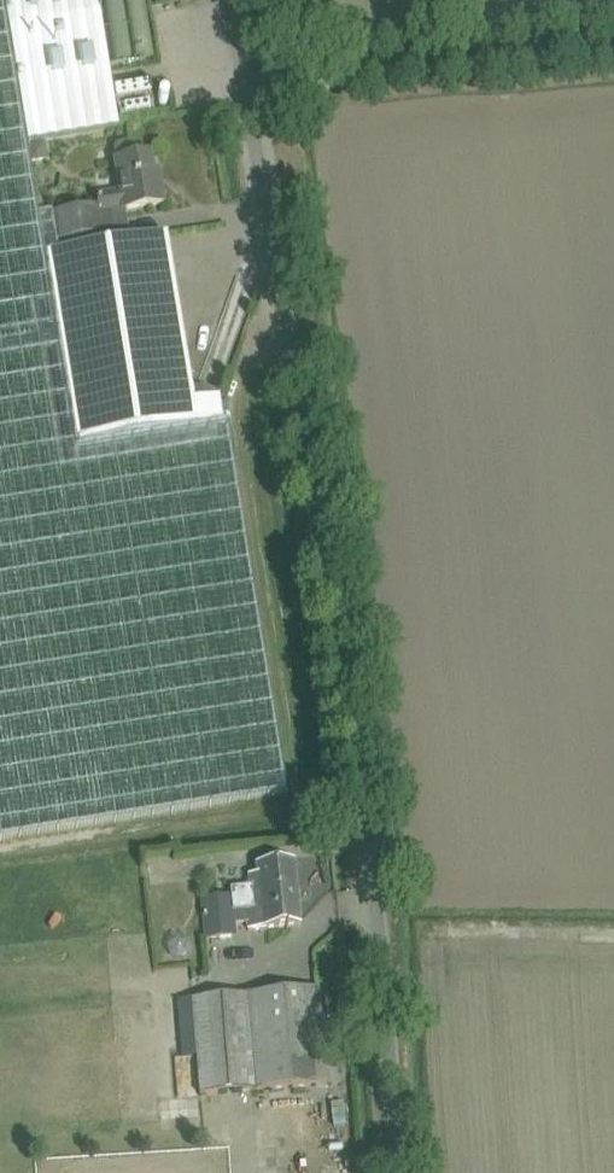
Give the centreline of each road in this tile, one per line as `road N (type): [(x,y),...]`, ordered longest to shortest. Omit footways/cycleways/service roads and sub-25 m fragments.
road 1 (unclassified): [(396,1172),(349,719),(241,89)]
road 2 (unclassified): [(613,60),(241,89)]

